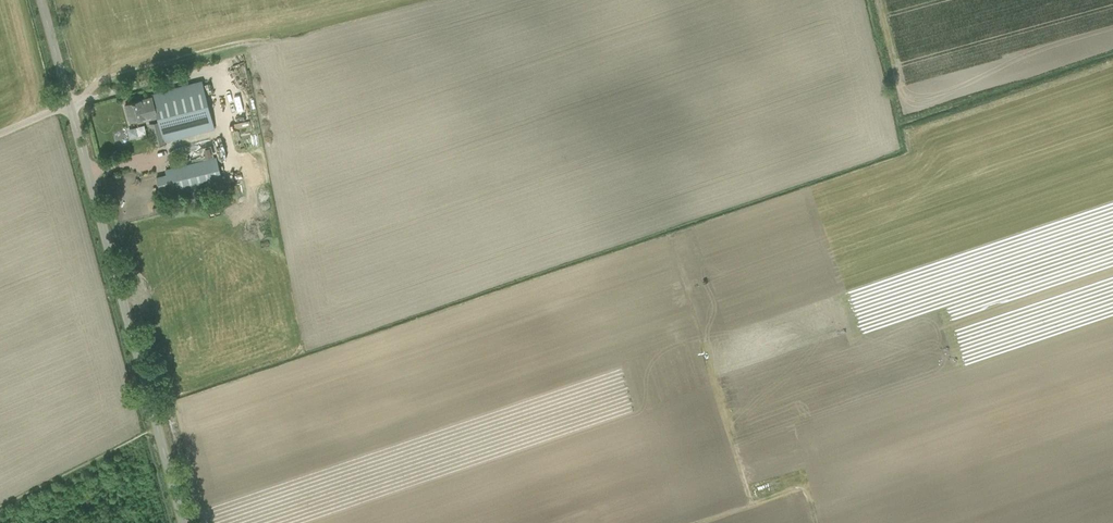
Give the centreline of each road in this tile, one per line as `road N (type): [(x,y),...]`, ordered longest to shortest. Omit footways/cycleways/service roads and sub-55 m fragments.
road 1 (unclassified): [(183,522),(40,0)]

